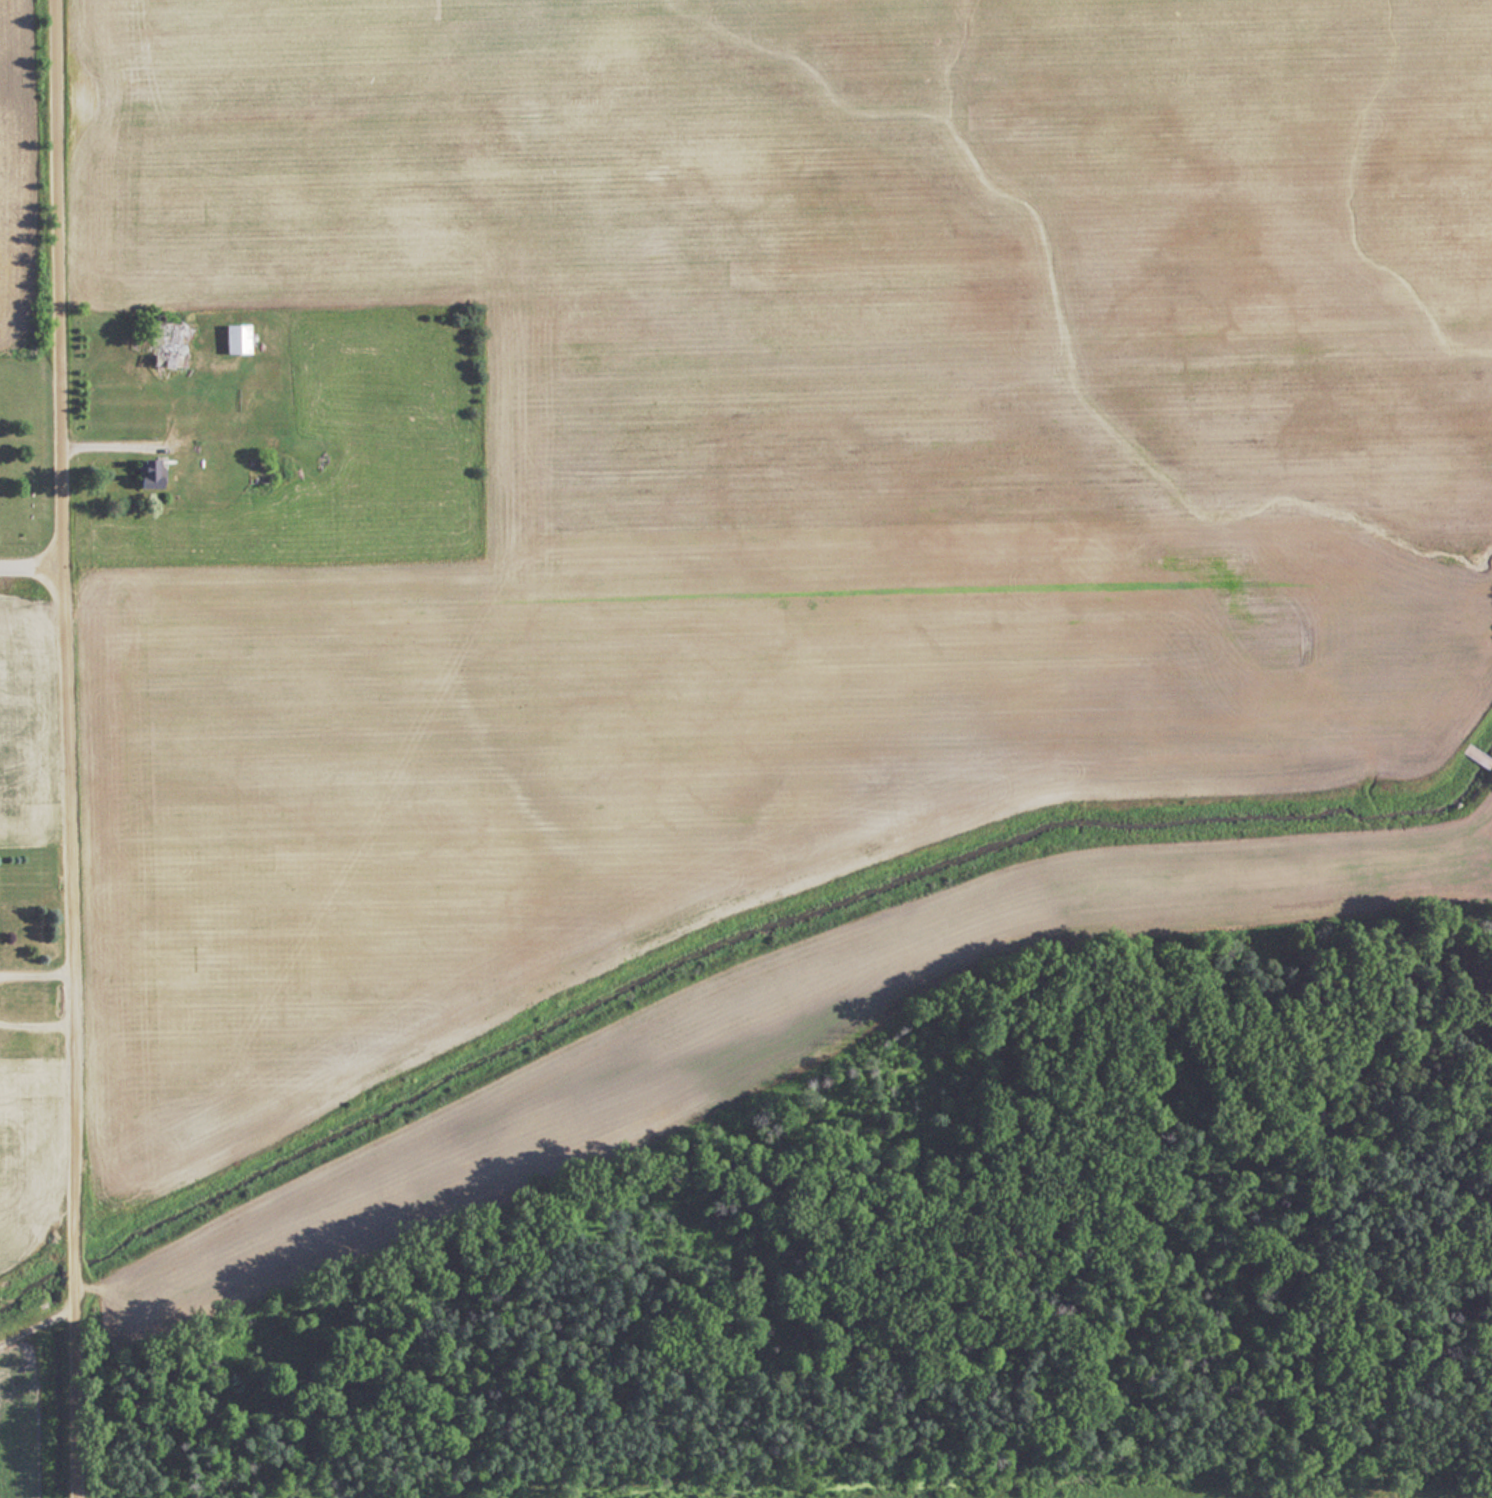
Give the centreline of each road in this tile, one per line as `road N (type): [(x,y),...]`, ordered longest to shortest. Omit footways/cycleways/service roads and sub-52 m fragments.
road 1 (residential): [(80,1497),(57,0)]

